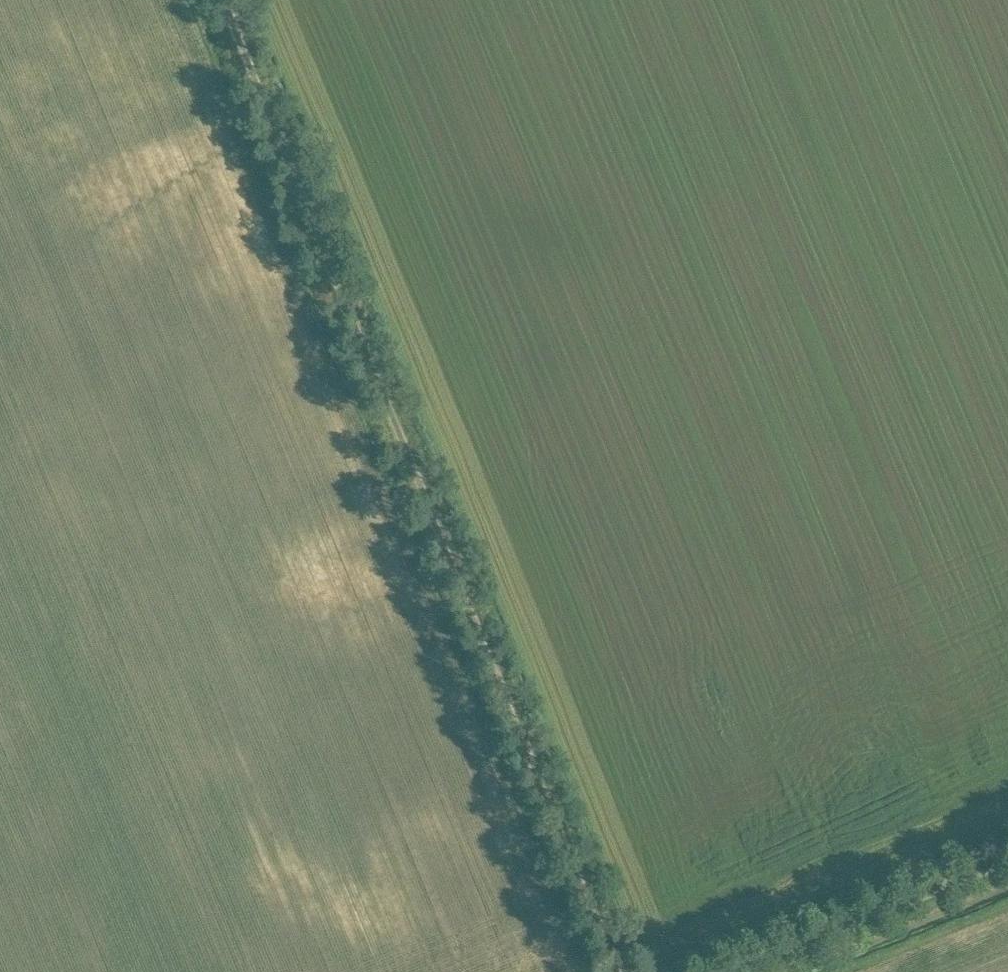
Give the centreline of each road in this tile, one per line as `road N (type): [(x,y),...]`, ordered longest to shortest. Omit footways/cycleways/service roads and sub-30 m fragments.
road 1 (track): [(622,971),(221,0)]
road 2 (unclassified): [(739,971),(1007,861)]

